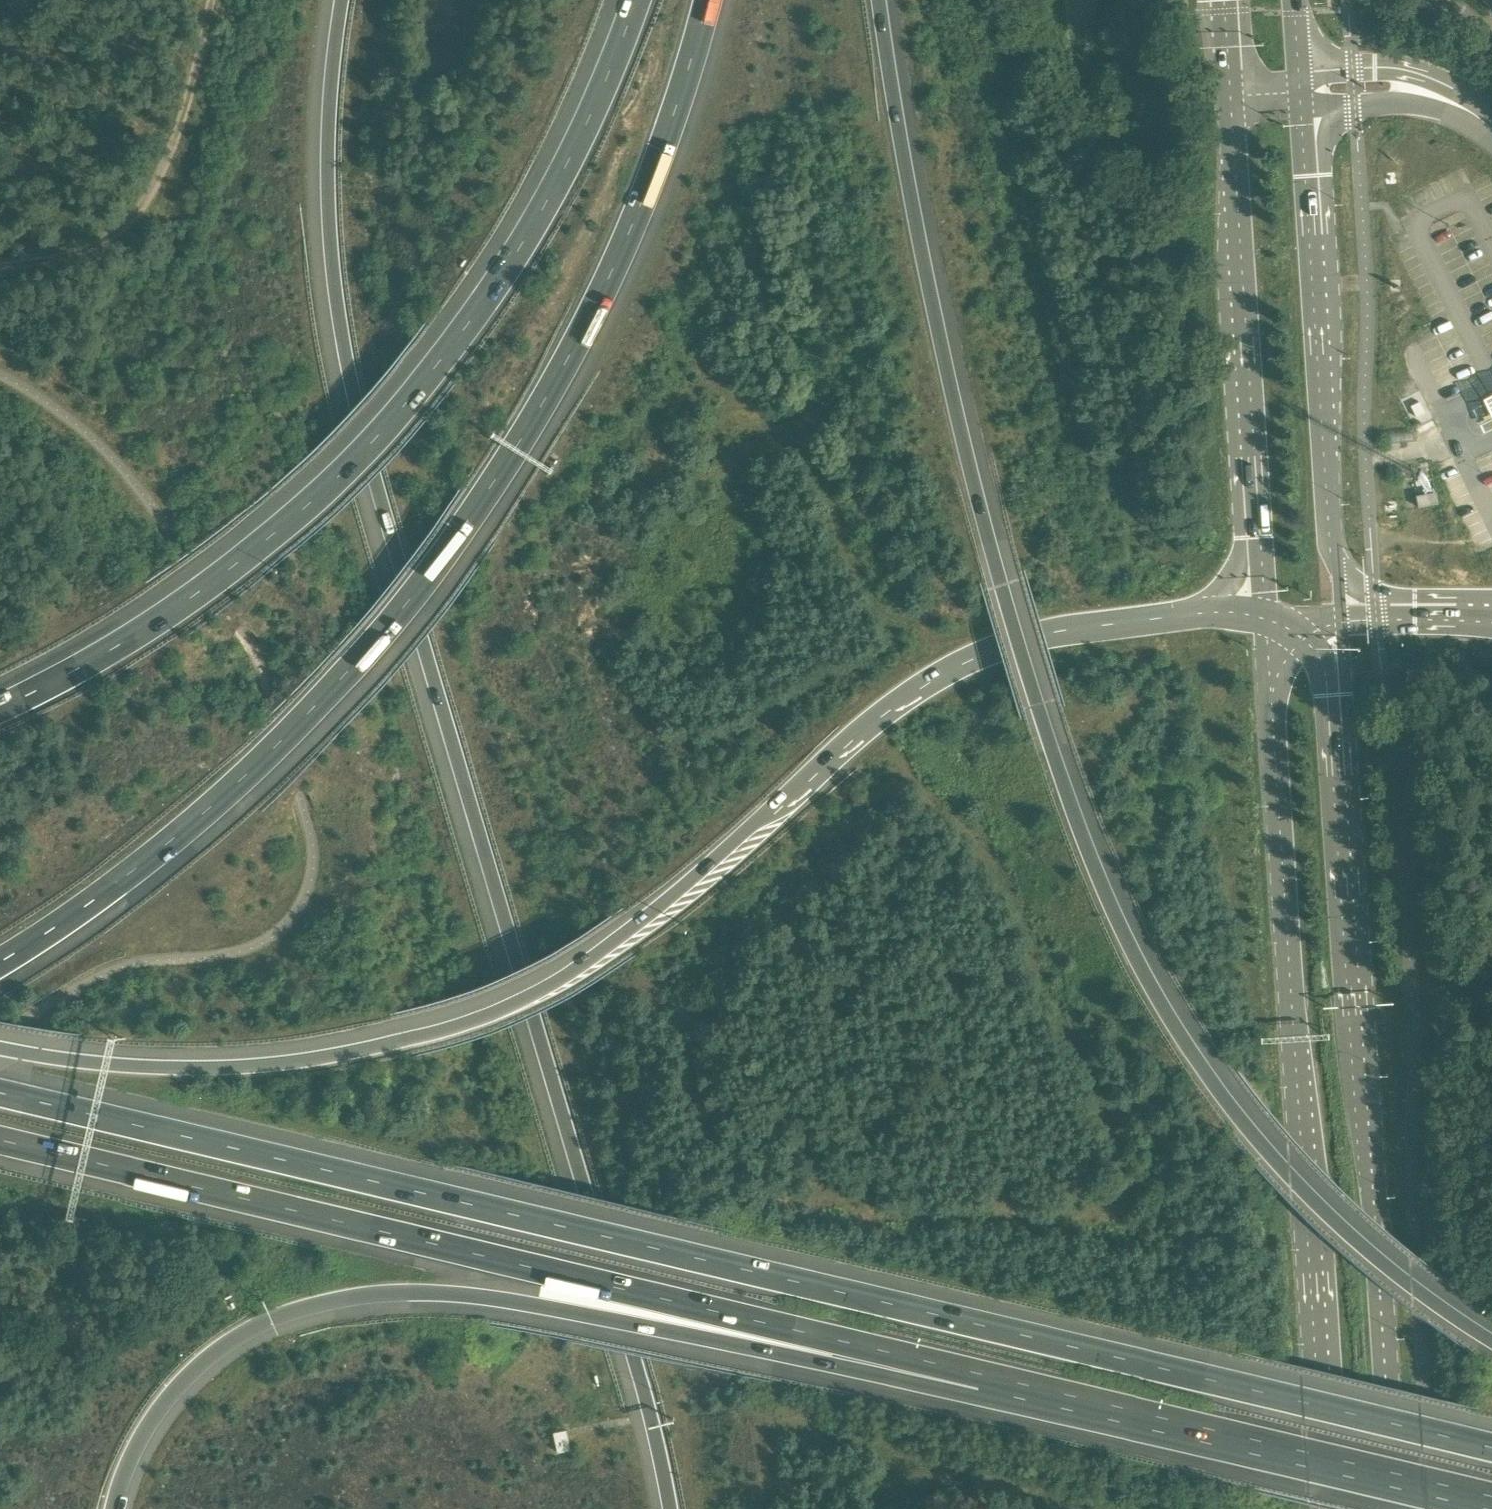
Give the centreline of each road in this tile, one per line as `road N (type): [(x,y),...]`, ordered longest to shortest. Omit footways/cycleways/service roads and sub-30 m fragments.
road 1 (motorway): [(1491,1447),(0,1092)]
road 2 (motorway): [(1491,1341),(1365,1250),(1273,1159),(1168,1015),(1108,901),(999,585),(940,345),(878,0)]
road 3 (motorway): [(1266,620),(1198,614),(1070,629),(970,660),(857,734),(648,918),(545,983),(450,1026),(320,1058),(204,1068),(80,1062),(0,1046)]
road 4 (motorway): [(335,0),(322,201),(335,337),(375,497),(619,1320)]
road 5 (motorway): [(0,962),(174,839),(273,749),(384,630),(477,510),(595,303),(663,141),(706,0)]
road 6 (motorway): [(0,1142),(1044,1395)]
road 7 (motorway): [(636,0),(551,194),(477,309),(390,420),(233,566),(112,648),(0,707)]
road 8 (primary): [(1393,1508),(1334,695),(1339,616)]
road 9 (primary): [(1266,620),(1326,1508)]
road 10 (motorway): [(115,1508),(139,1445),(173,1394),(217,1353),(279,1318),(410,1293),(619,1320)]
road 11 (primary): [(1339,616),(1300,91)]
road 12 (primary): [(1230,95),(1266,620)]
road 13 (motorway): [(1044,1395),(1491,1503)]
road 14 (motorway): [(619,1320),(1044,1395)]
road 15 (track): [(213,0),(170,155),(146,201),(91,248),(0,269)]
road 16 (unclassified): [(1491,126),(1415,90),(1300,91)]
road 17 (motorway): [(619,1320),(667,1508)]
road 18 (motorway): [(1491,614),(1339,616)]

